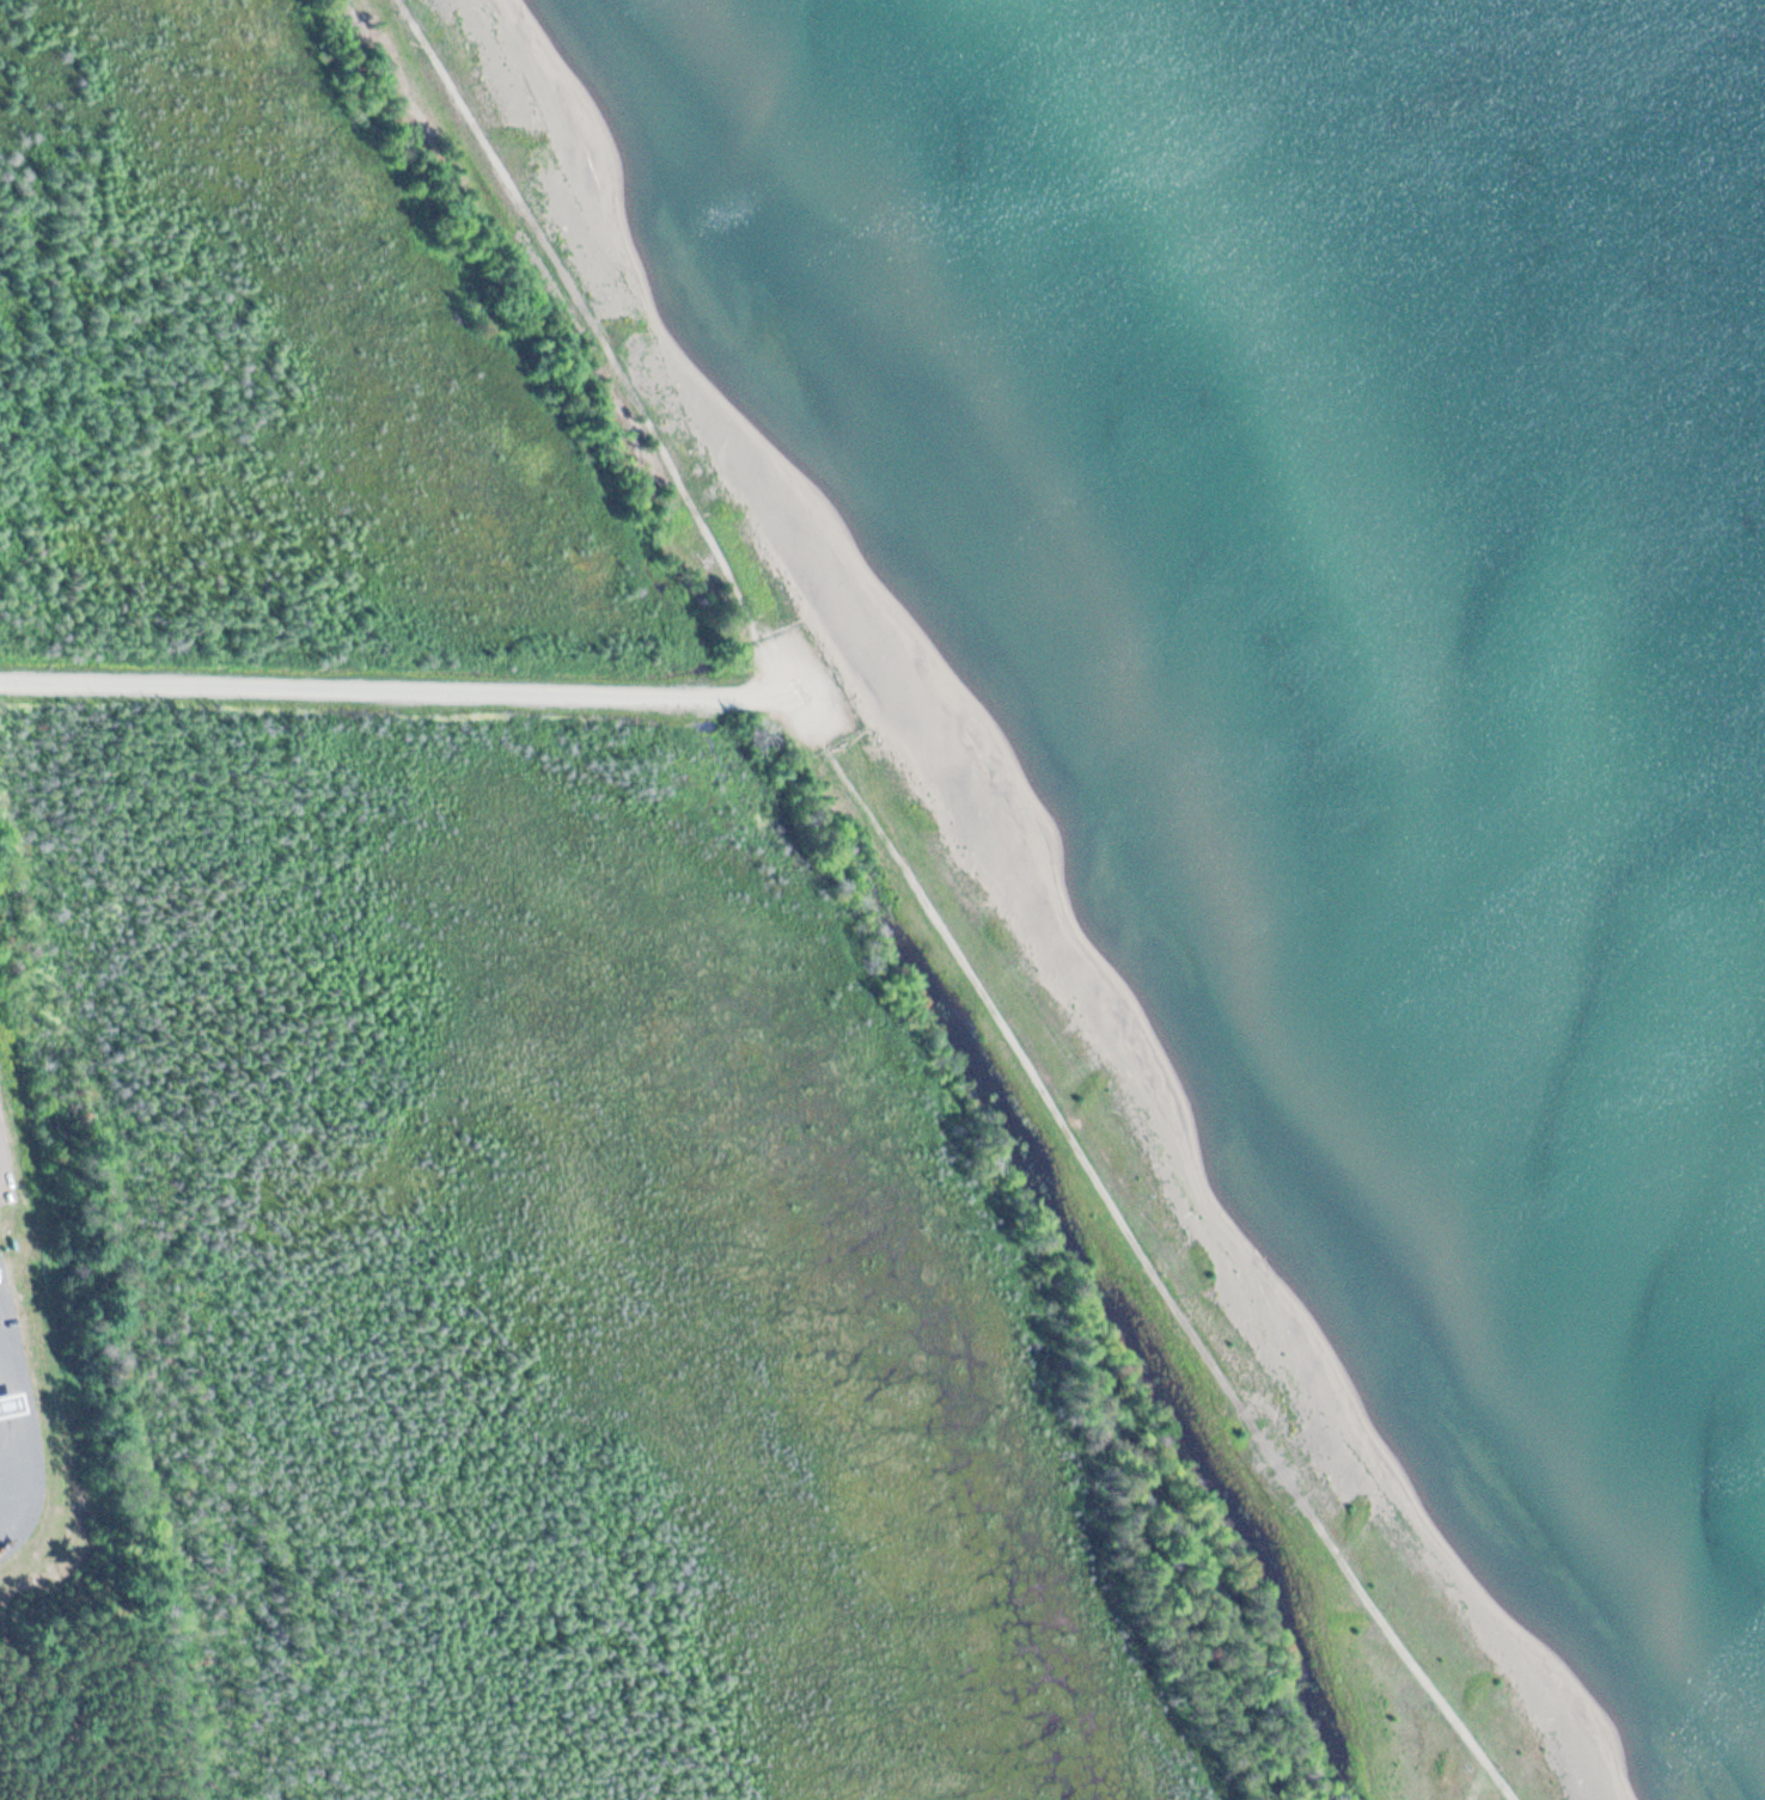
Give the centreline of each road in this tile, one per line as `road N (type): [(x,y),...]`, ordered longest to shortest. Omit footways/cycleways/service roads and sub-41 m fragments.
road 1 (residential): [(0,680),(603,684),(728,693)]

